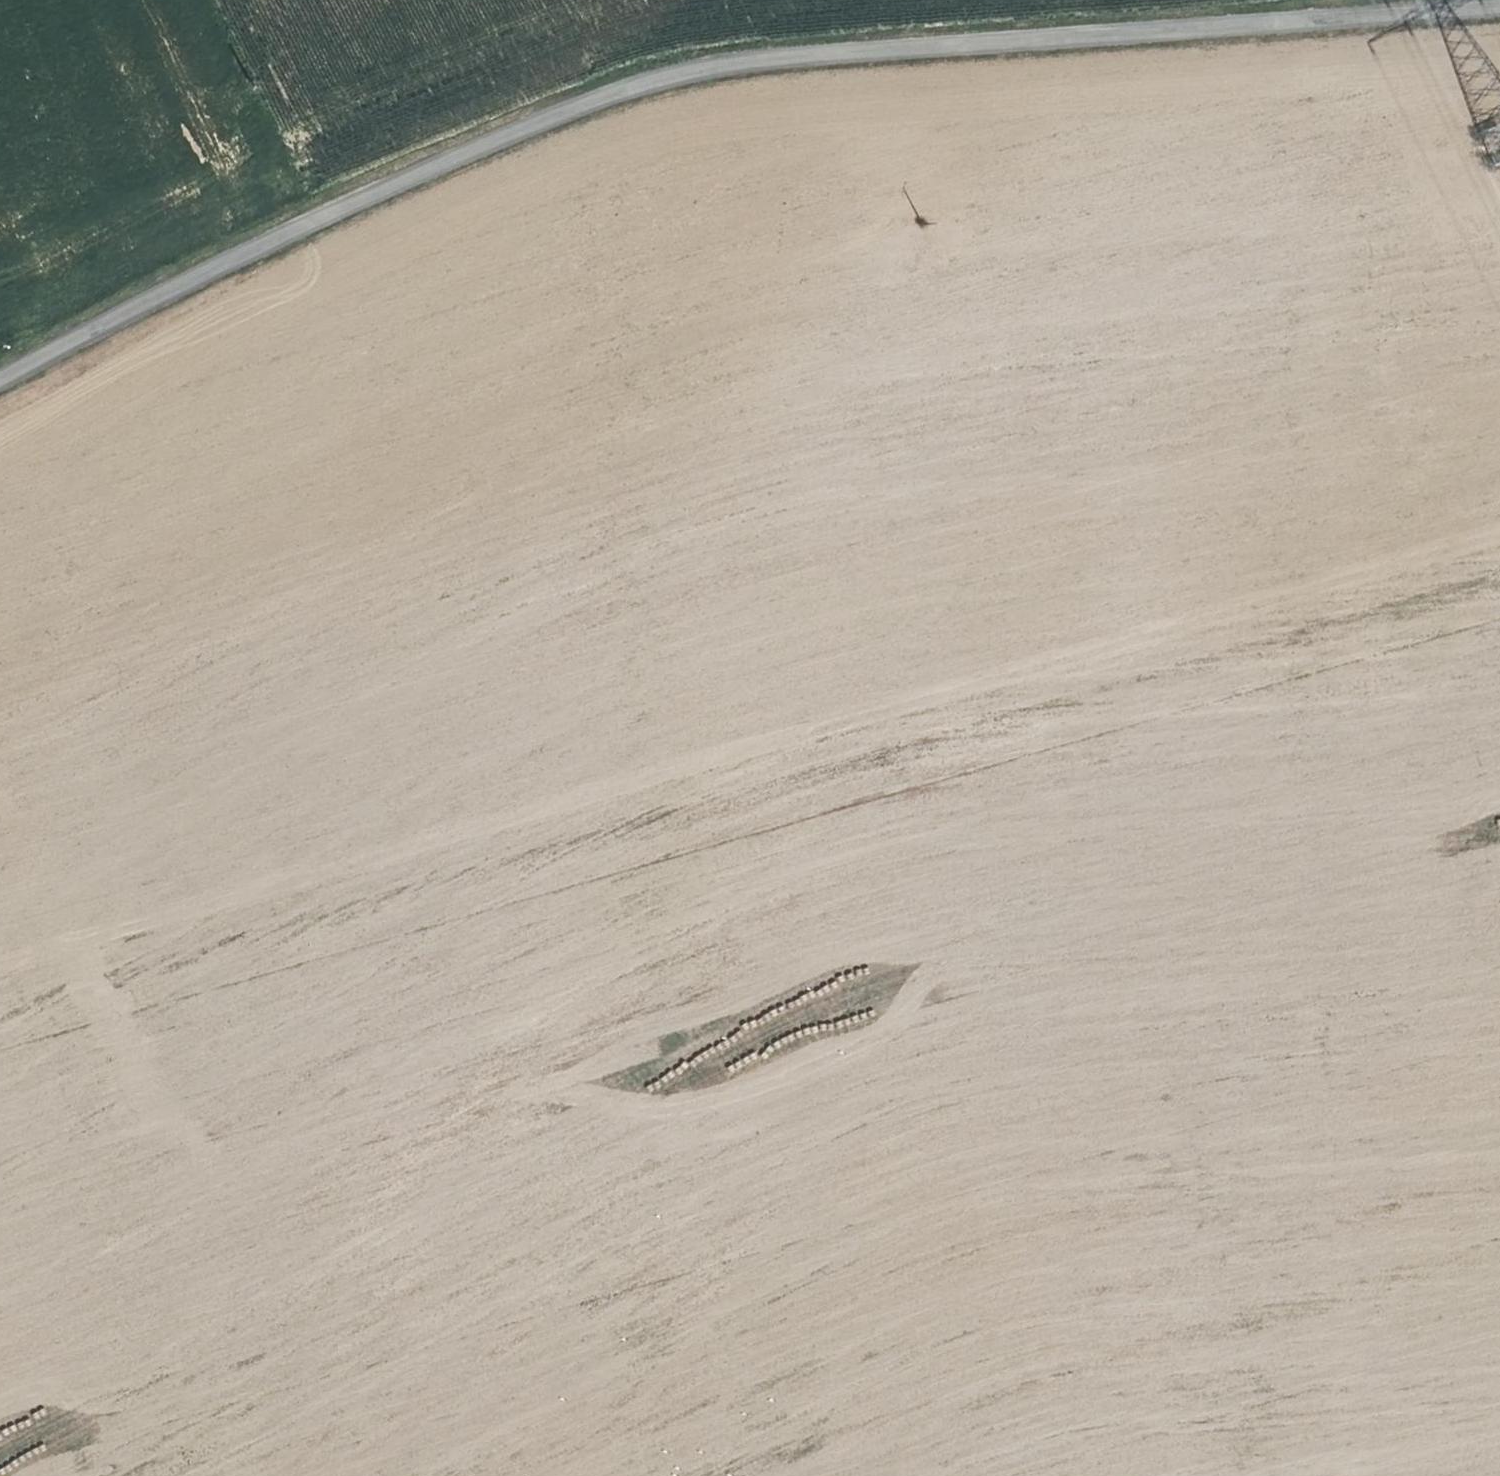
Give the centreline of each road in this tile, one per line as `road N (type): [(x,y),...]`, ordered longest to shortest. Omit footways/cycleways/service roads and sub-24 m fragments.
road 1 (unclassified): [(0,399),(321,232),(585,119),(720,79),(1499,12)]

